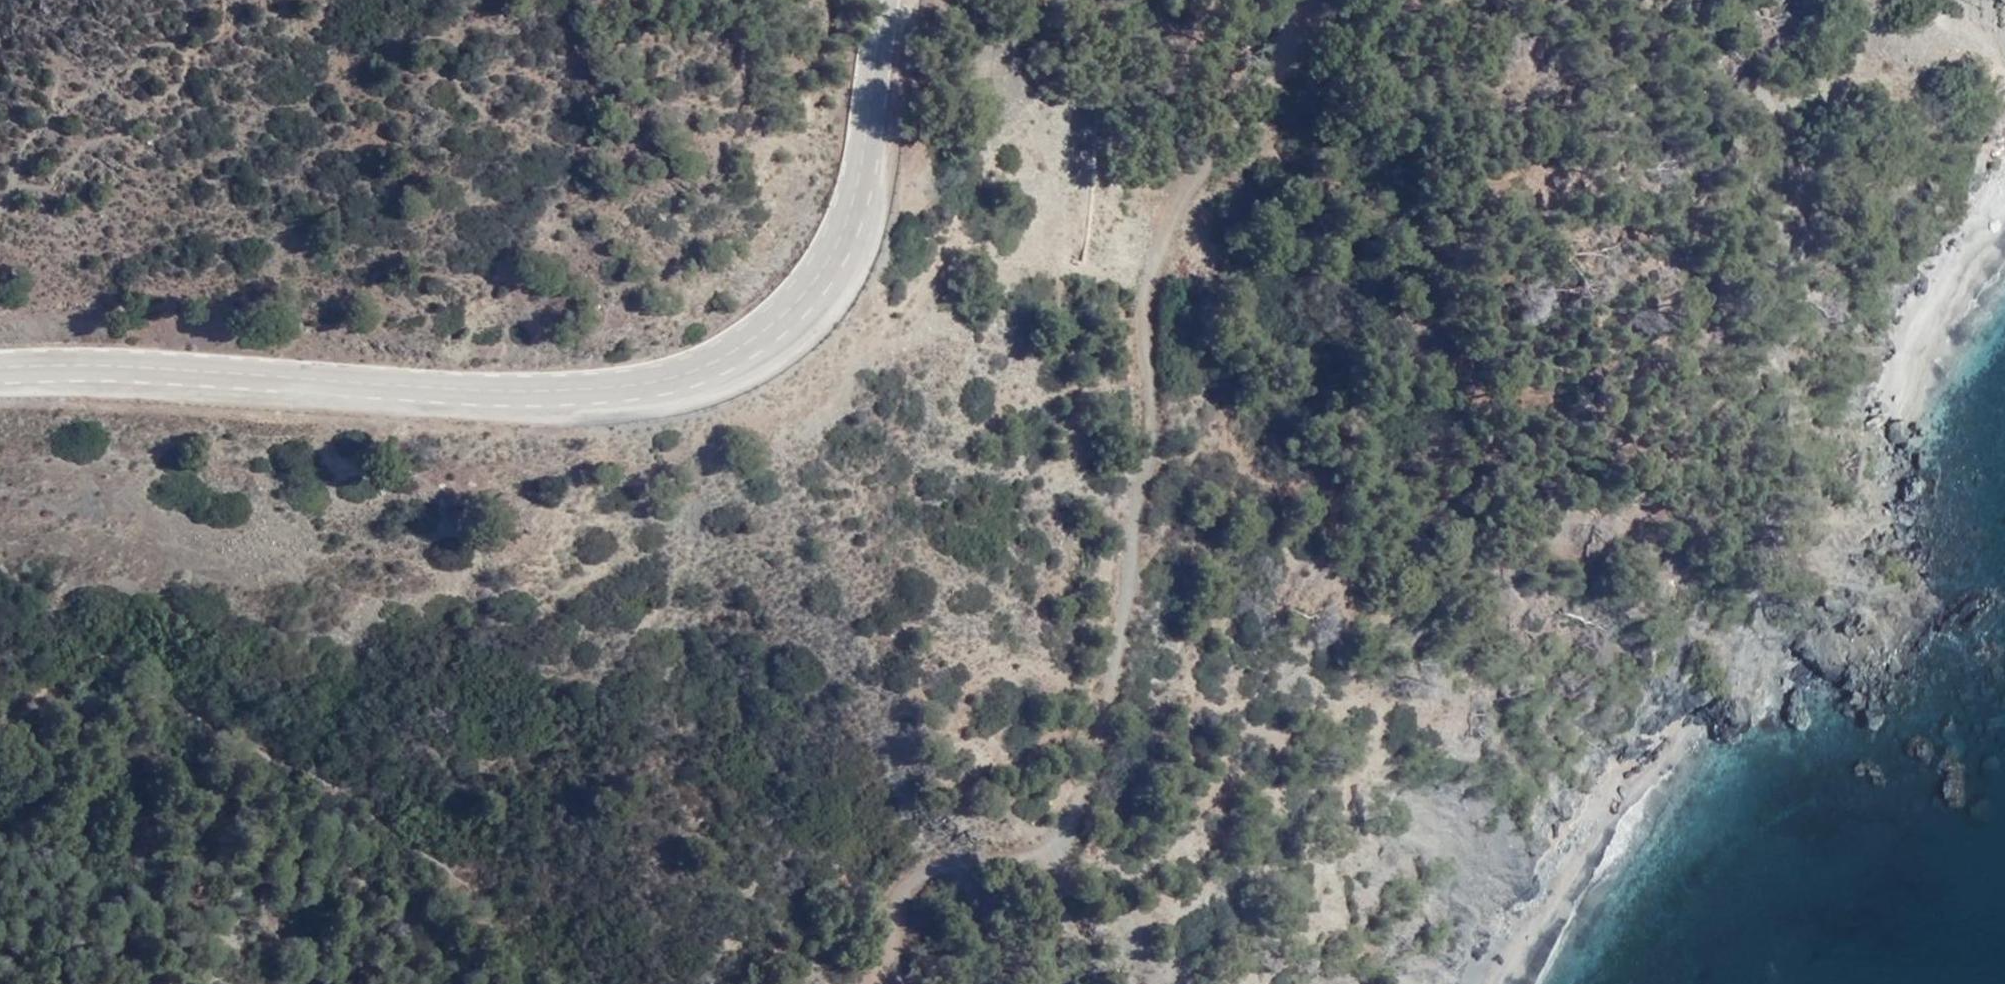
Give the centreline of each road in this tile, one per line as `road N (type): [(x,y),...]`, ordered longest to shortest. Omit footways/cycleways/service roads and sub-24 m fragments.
road 1 (track): [(904,983),(901,903),(943,860),(1012,855),(1055,839),(1086,793),(1123,639),(1155,288),(1191,196),(1289,63),(1310,0)]
road 2 (tertiary): [(0,366),(598,381),(748,344),(790,317),(841,257),(870,143),(891,0)]

